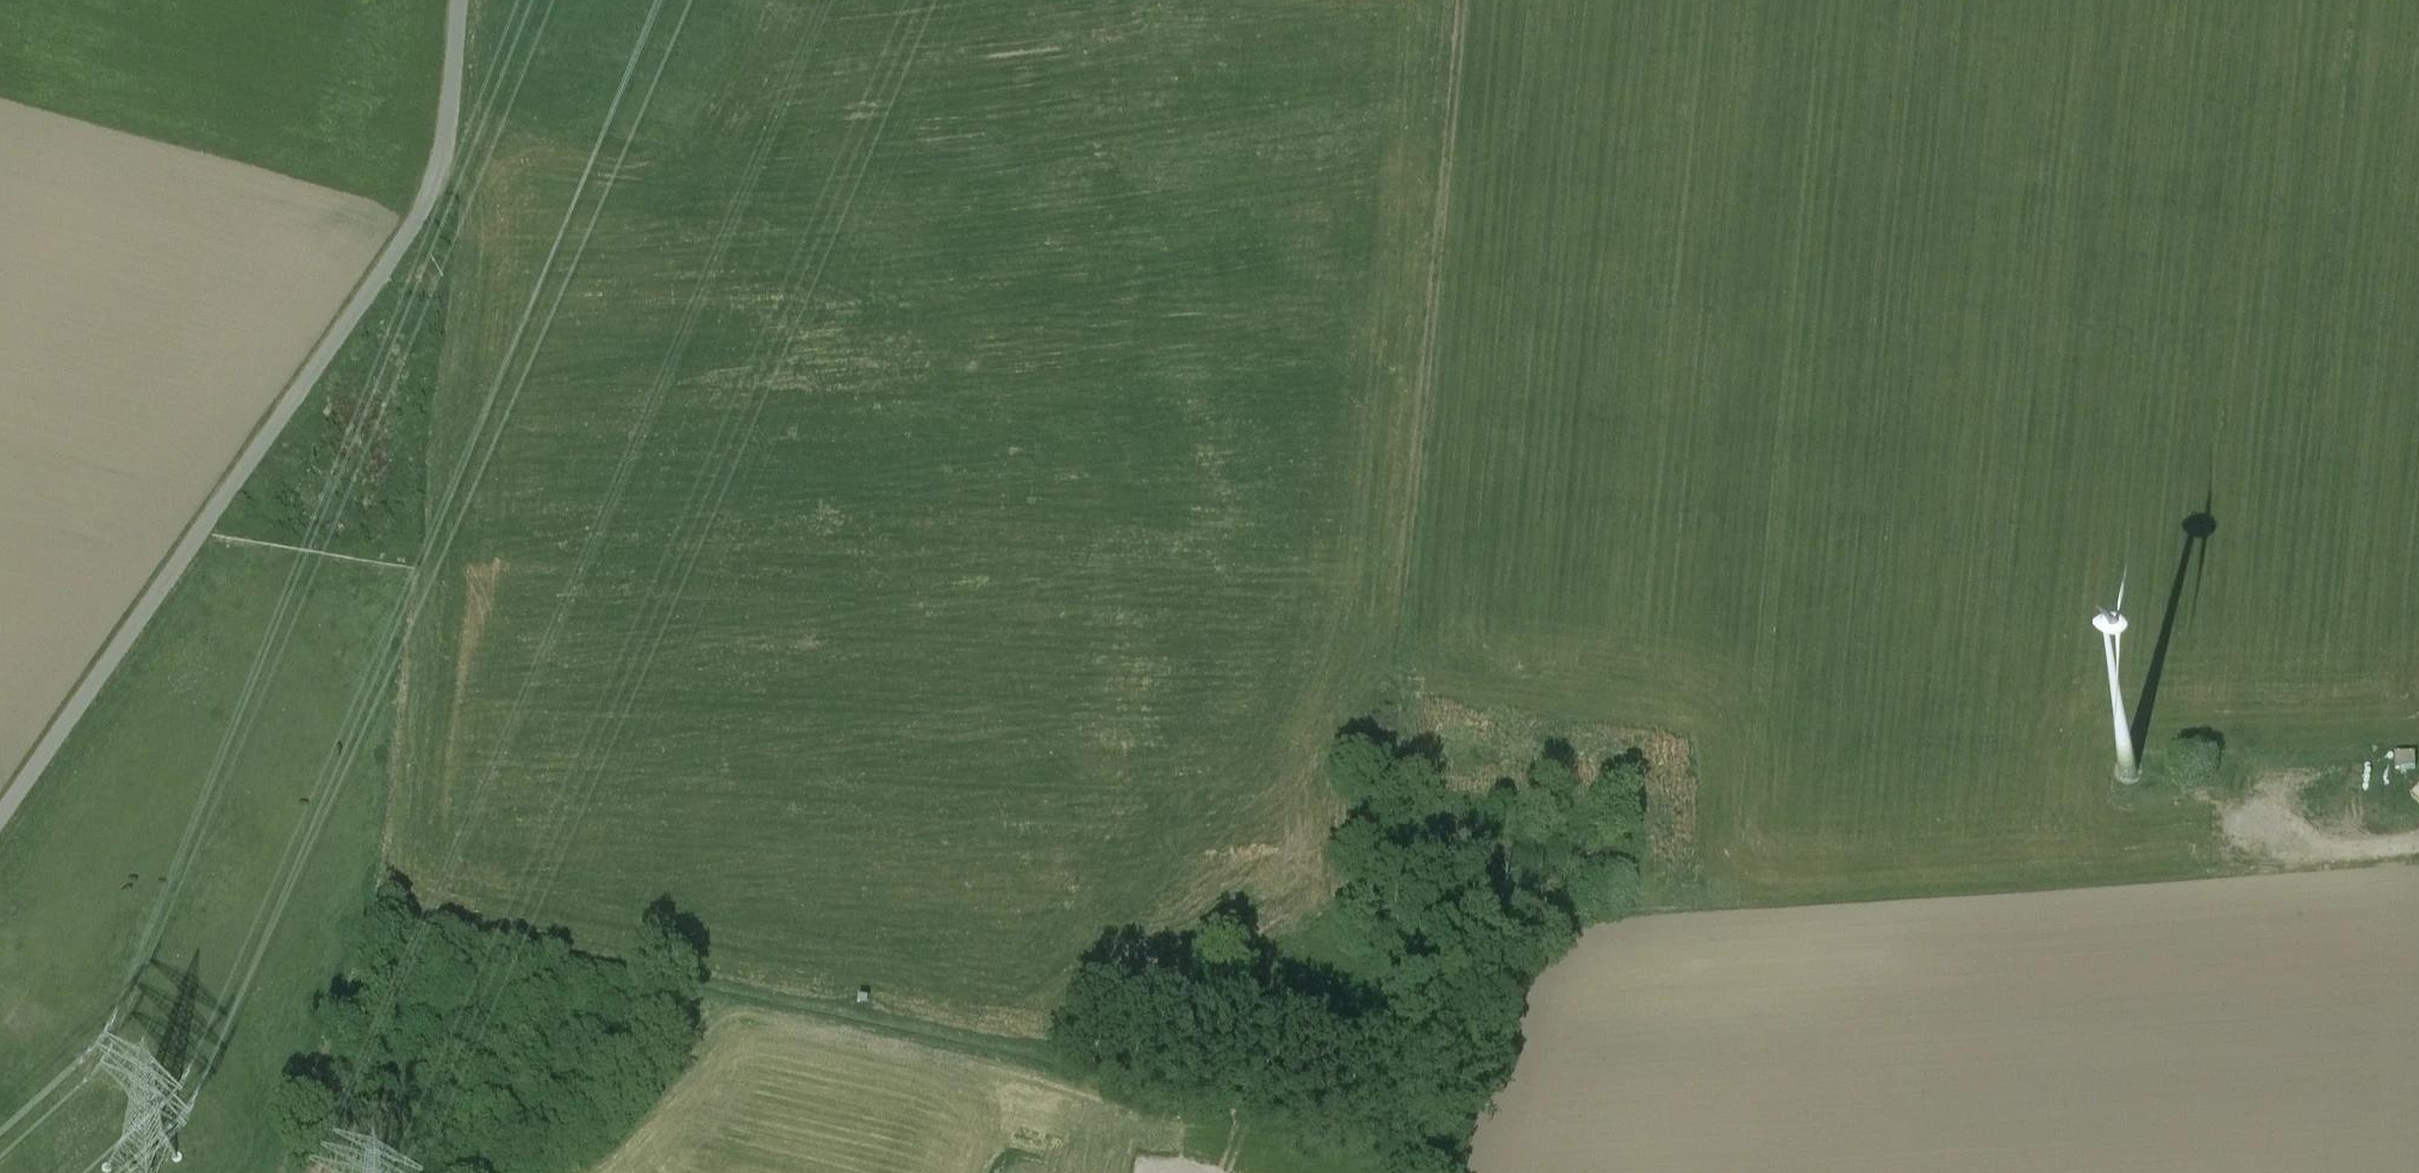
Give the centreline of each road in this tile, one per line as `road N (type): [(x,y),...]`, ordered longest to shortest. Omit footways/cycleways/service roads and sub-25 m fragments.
road 1 (unclassified): [(465,0),(455,98),(427,198),(0,812)]
road 2 (track): [(2418,840),(2324,853),(2237,817)]

